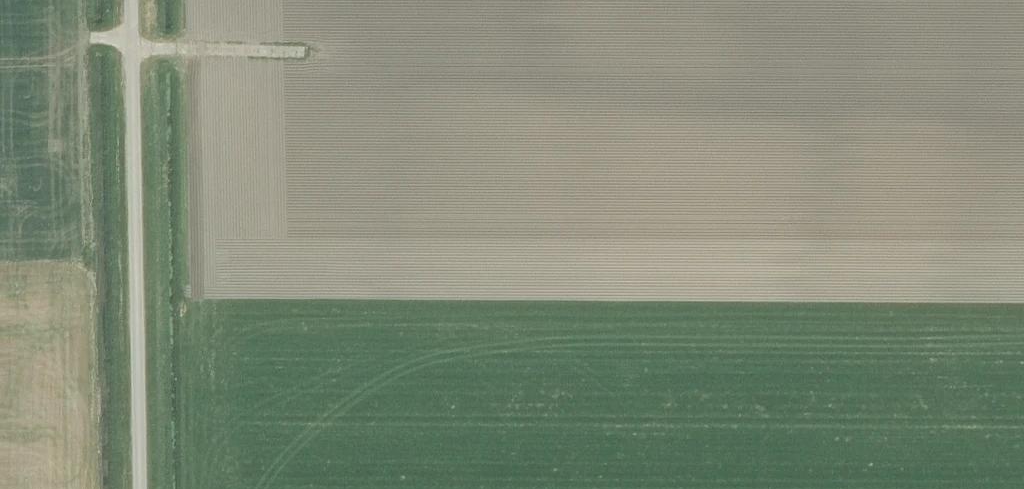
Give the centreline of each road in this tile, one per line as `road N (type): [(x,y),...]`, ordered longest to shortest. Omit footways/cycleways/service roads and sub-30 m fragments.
road 1 (unclassified): [(138,488),(130,0)]

